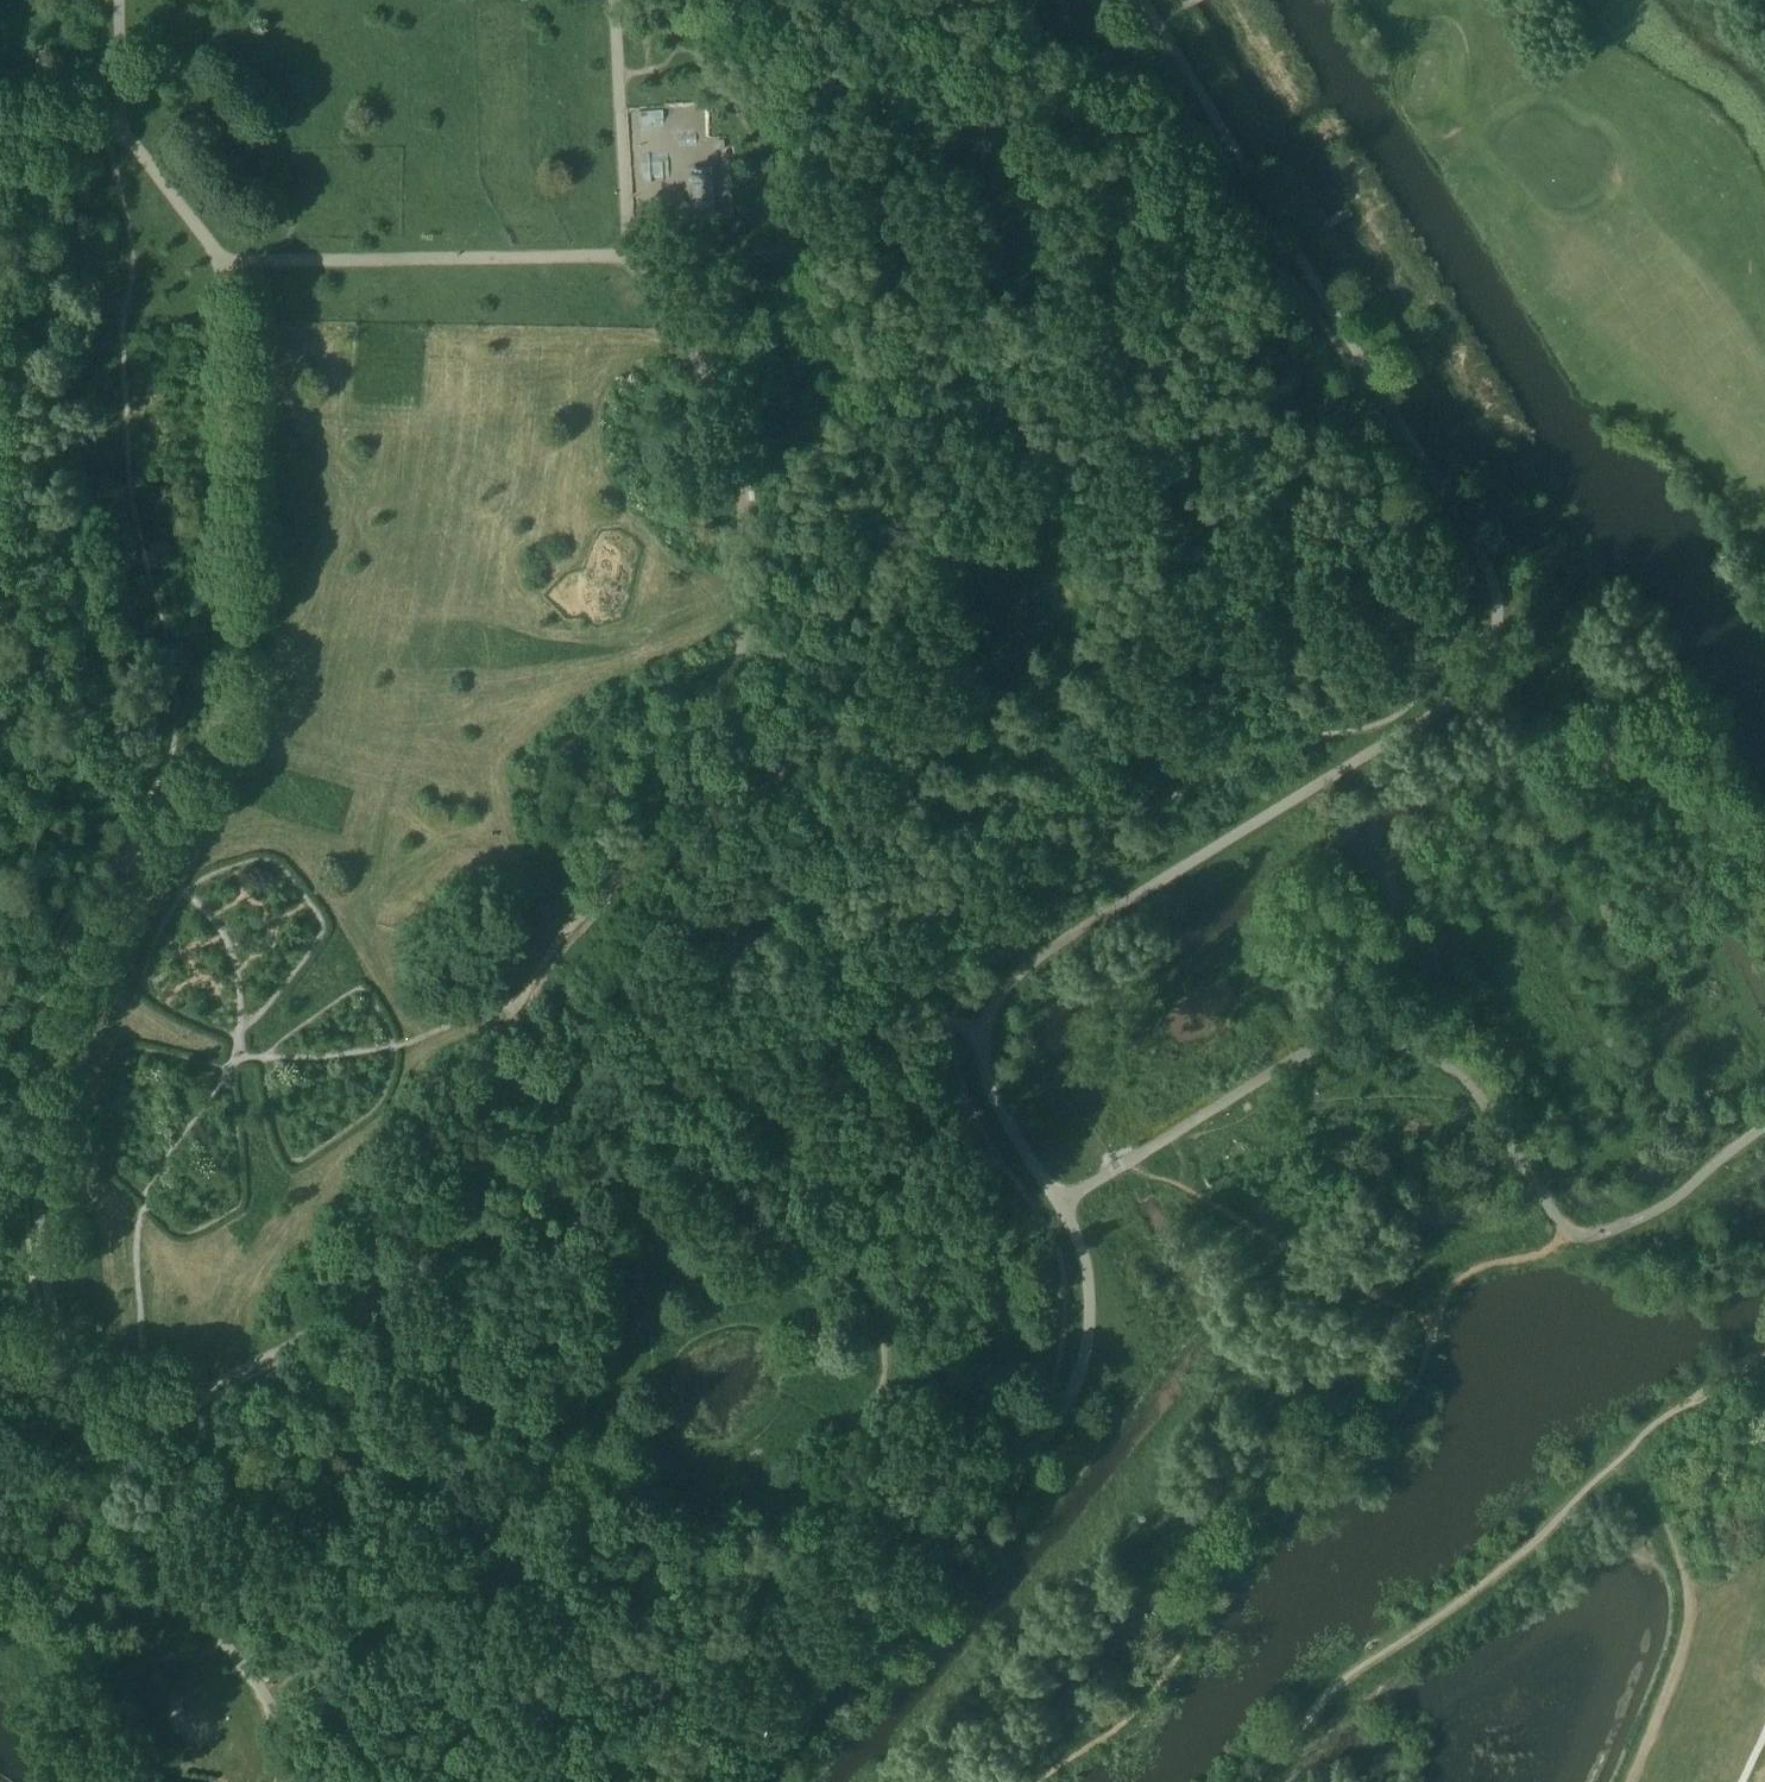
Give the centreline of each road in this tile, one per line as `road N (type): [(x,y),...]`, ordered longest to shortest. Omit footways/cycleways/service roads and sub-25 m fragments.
road 1 (track): [(1764,330),(1686,177),(1635,118),(1552,73),(1483,58),(1431,35),(1412,0)]
road 2 (track): [(1633,1781),(1683,1668),(1691,1565),(1653,1434)]
road 3 (unclassified): [(1620,1228),(1661,1207),(1764,1125)]

